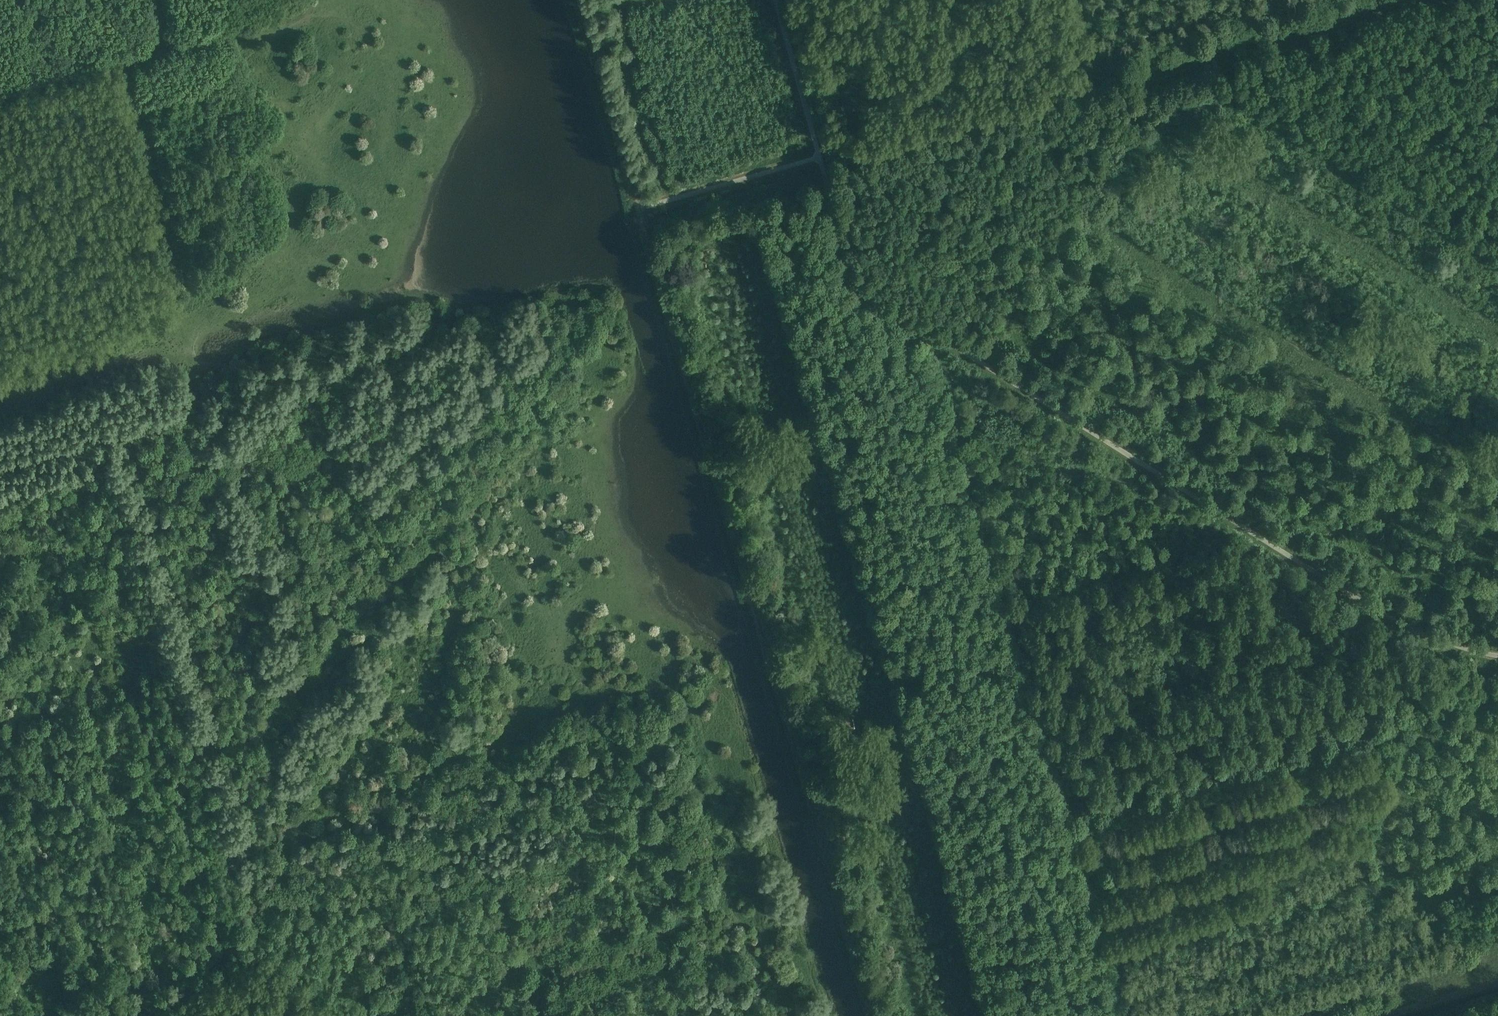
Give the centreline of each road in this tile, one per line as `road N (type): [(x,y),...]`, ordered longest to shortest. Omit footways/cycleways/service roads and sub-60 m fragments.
road 1 (track): [(574,0),(874,1015)]

